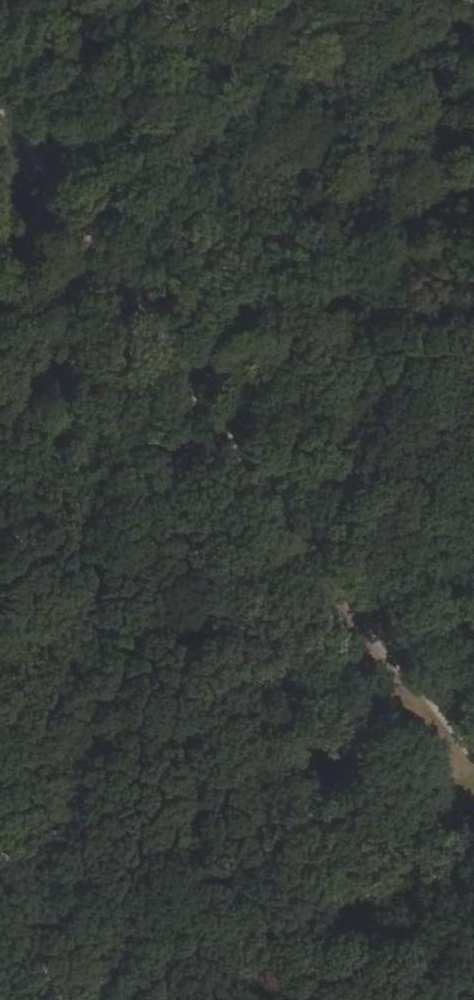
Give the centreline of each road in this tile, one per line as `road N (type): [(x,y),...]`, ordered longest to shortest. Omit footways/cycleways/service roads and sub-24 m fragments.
road 1 (track): [(0,87),(473,732)]
road 2 (track): [(0,524),(473,161)]
road 3 (track): [(38,999),(27,983),(0,838)]

